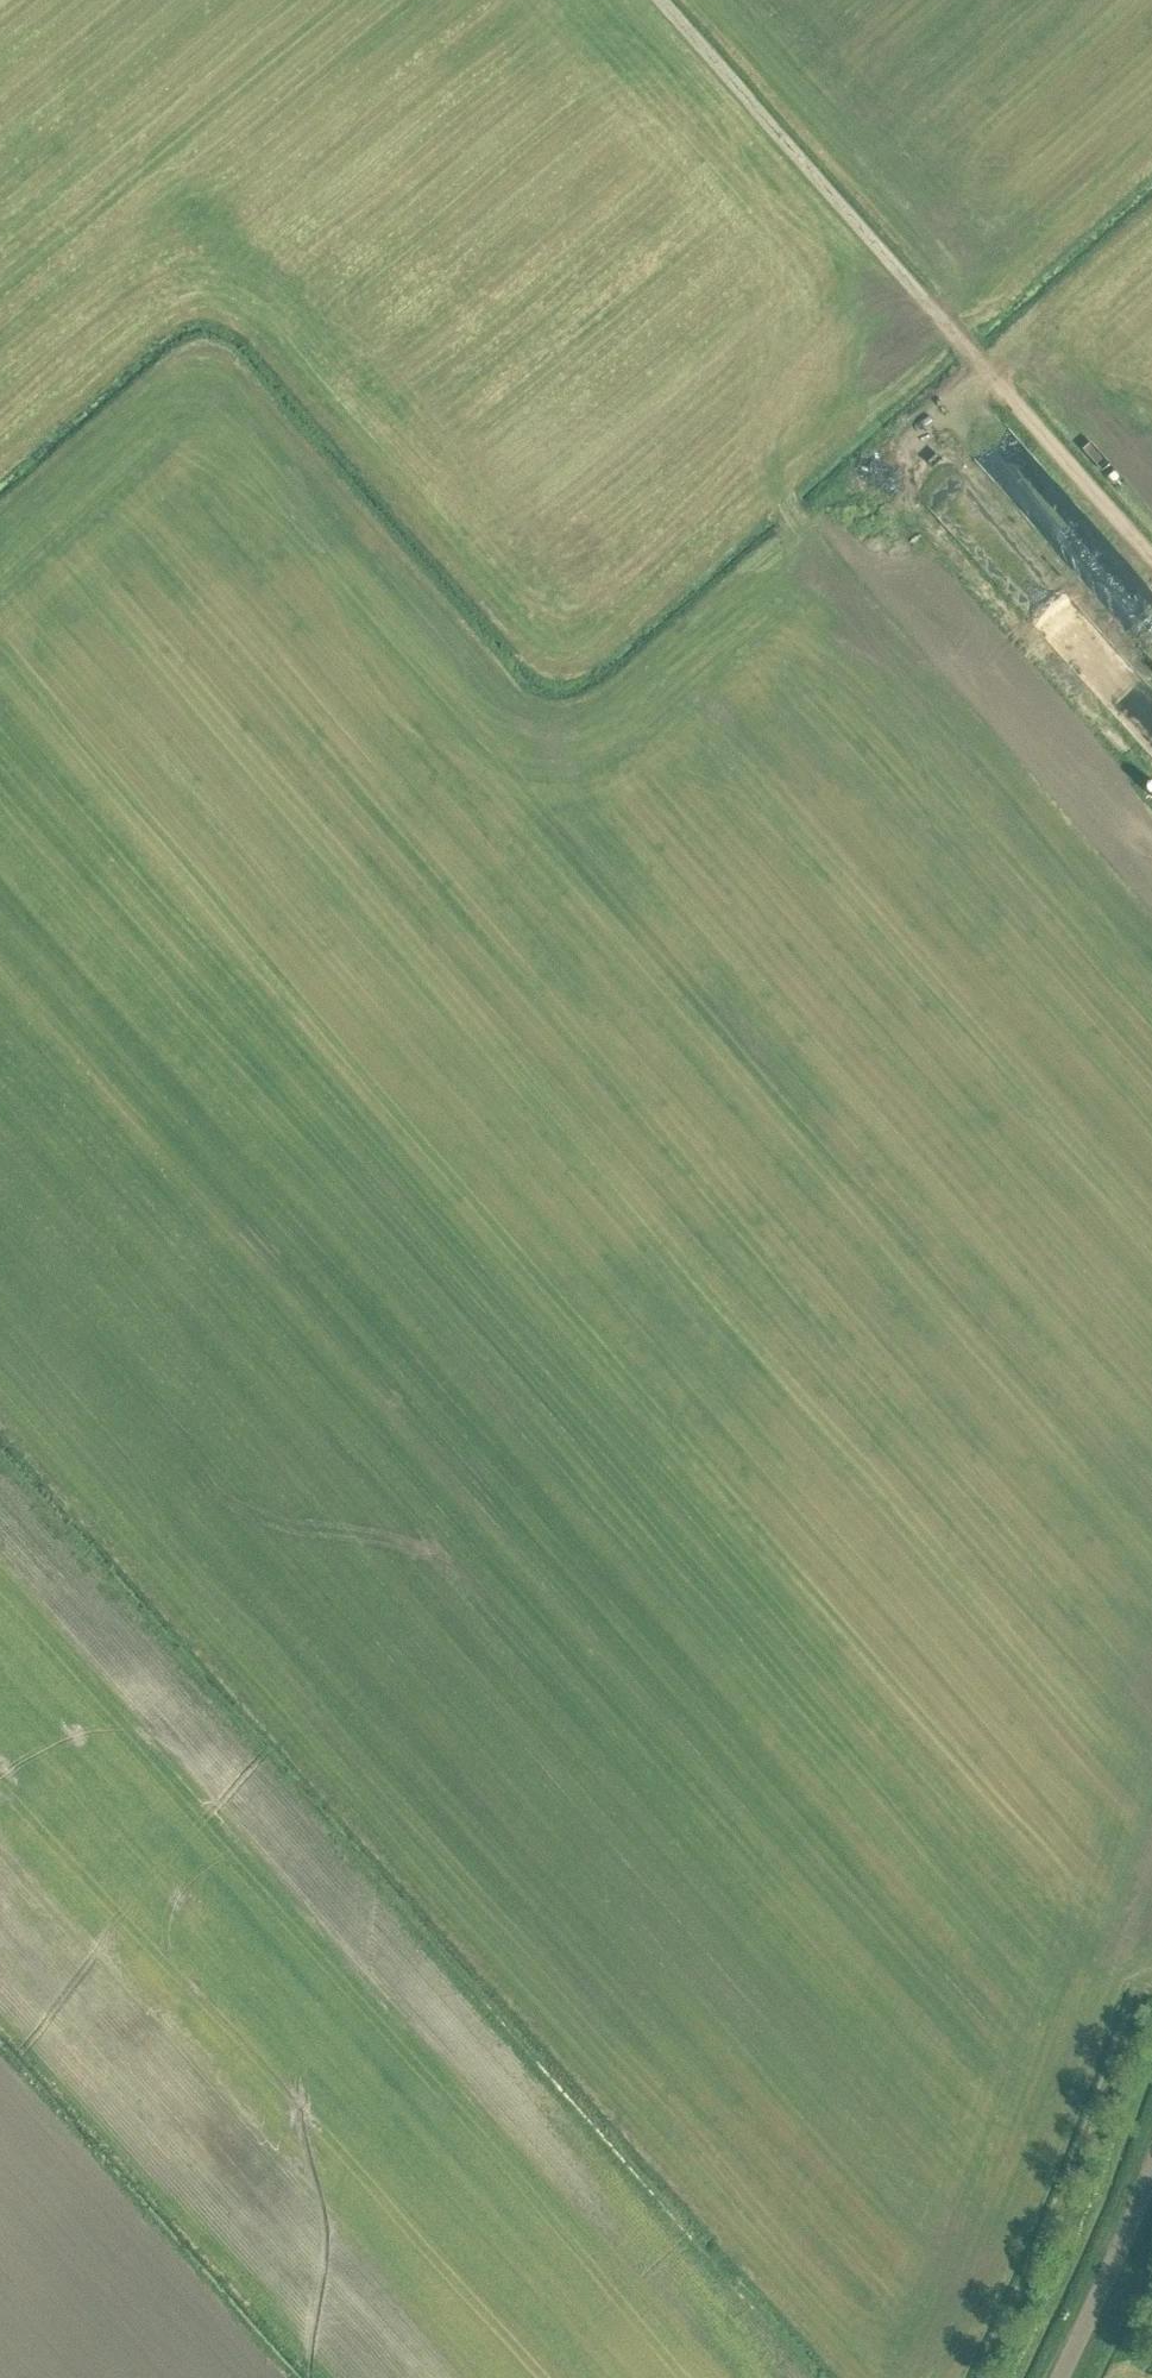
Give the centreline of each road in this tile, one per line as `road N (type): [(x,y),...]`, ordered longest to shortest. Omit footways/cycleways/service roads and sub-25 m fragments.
road 1 (unclassified): [(1060,2377),(1151,2164)]

